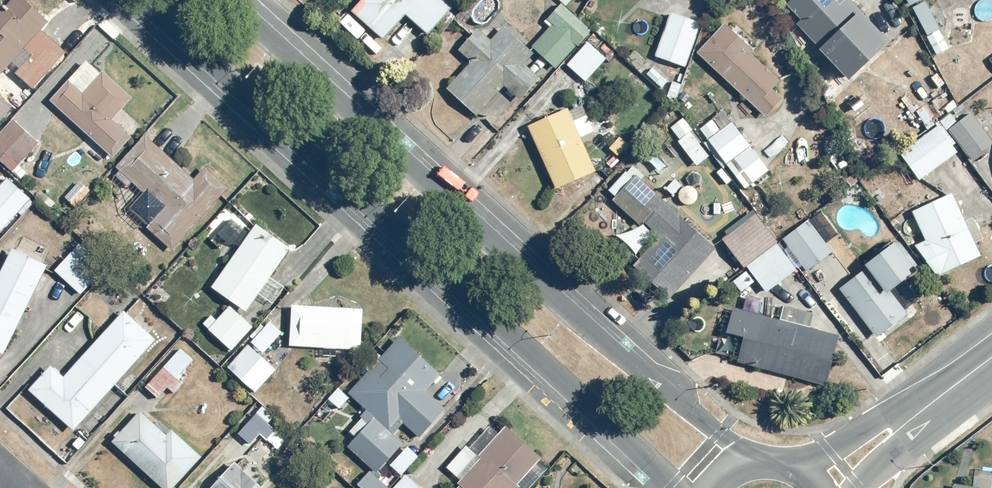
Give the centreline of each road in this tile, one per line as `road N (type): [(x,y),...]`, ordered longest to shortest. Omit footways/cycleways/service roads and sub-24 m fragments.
road 1 (secondary): [(674,487),(144,0)]
road 2 (secondary): [(224,0),(556,302),(750,461)]
road 3 (tertiary): [(802,470),(881,417),(924,407)]

